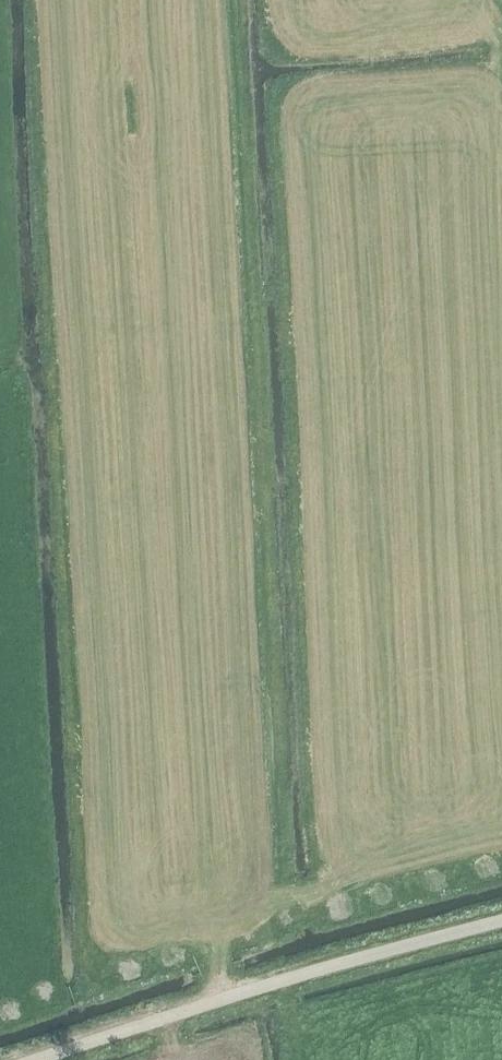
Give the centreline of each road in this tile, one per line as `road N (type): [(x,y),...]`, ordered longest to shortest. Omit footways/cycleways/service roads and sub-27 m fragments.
road 1 (unclassified): [(38,1059),(501,921)]

